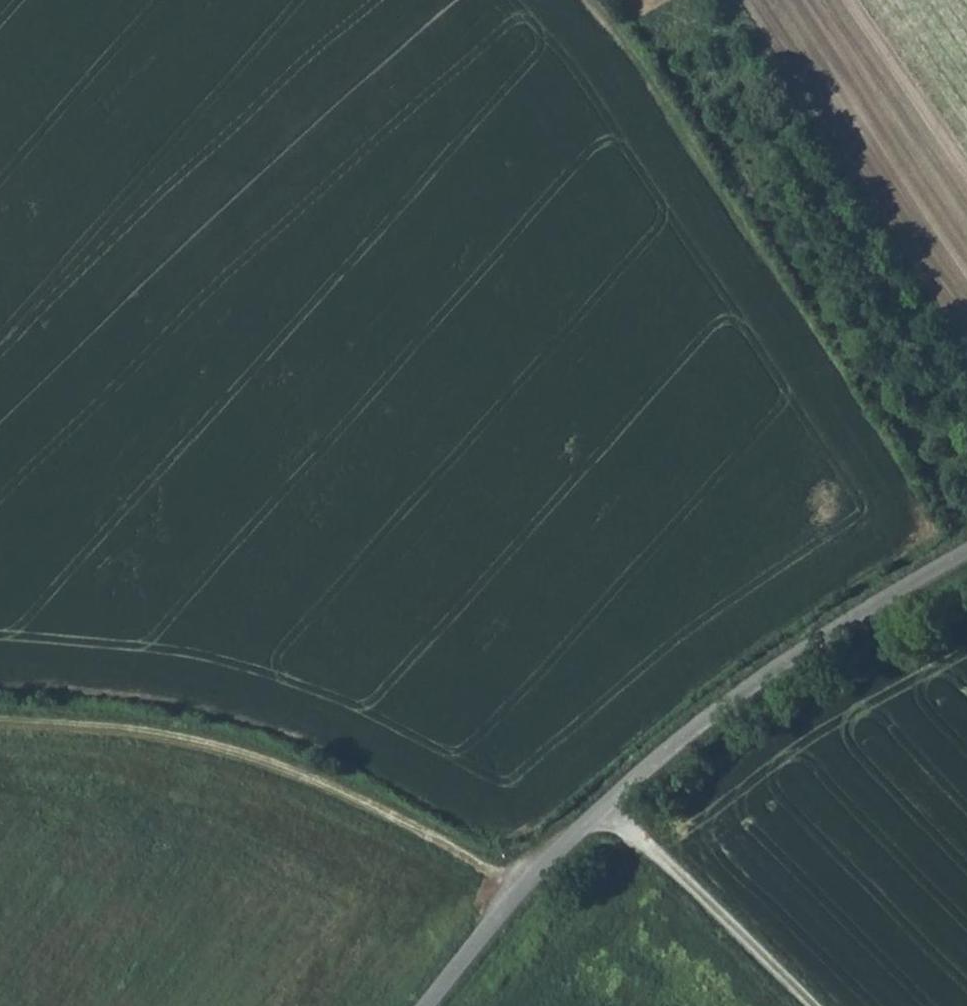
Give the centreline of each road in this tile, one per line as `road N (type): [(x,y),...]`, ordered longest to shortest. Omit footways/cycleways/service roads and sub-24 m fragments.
road 1 (unclassified): [(427,1005),(521,888),(636,776),(849,621),(966,553)]
road 2 (track): [(0,723),(168,736),(289,769),(521,888)]
road 3 (track): [(811,1005),(600,807)]

